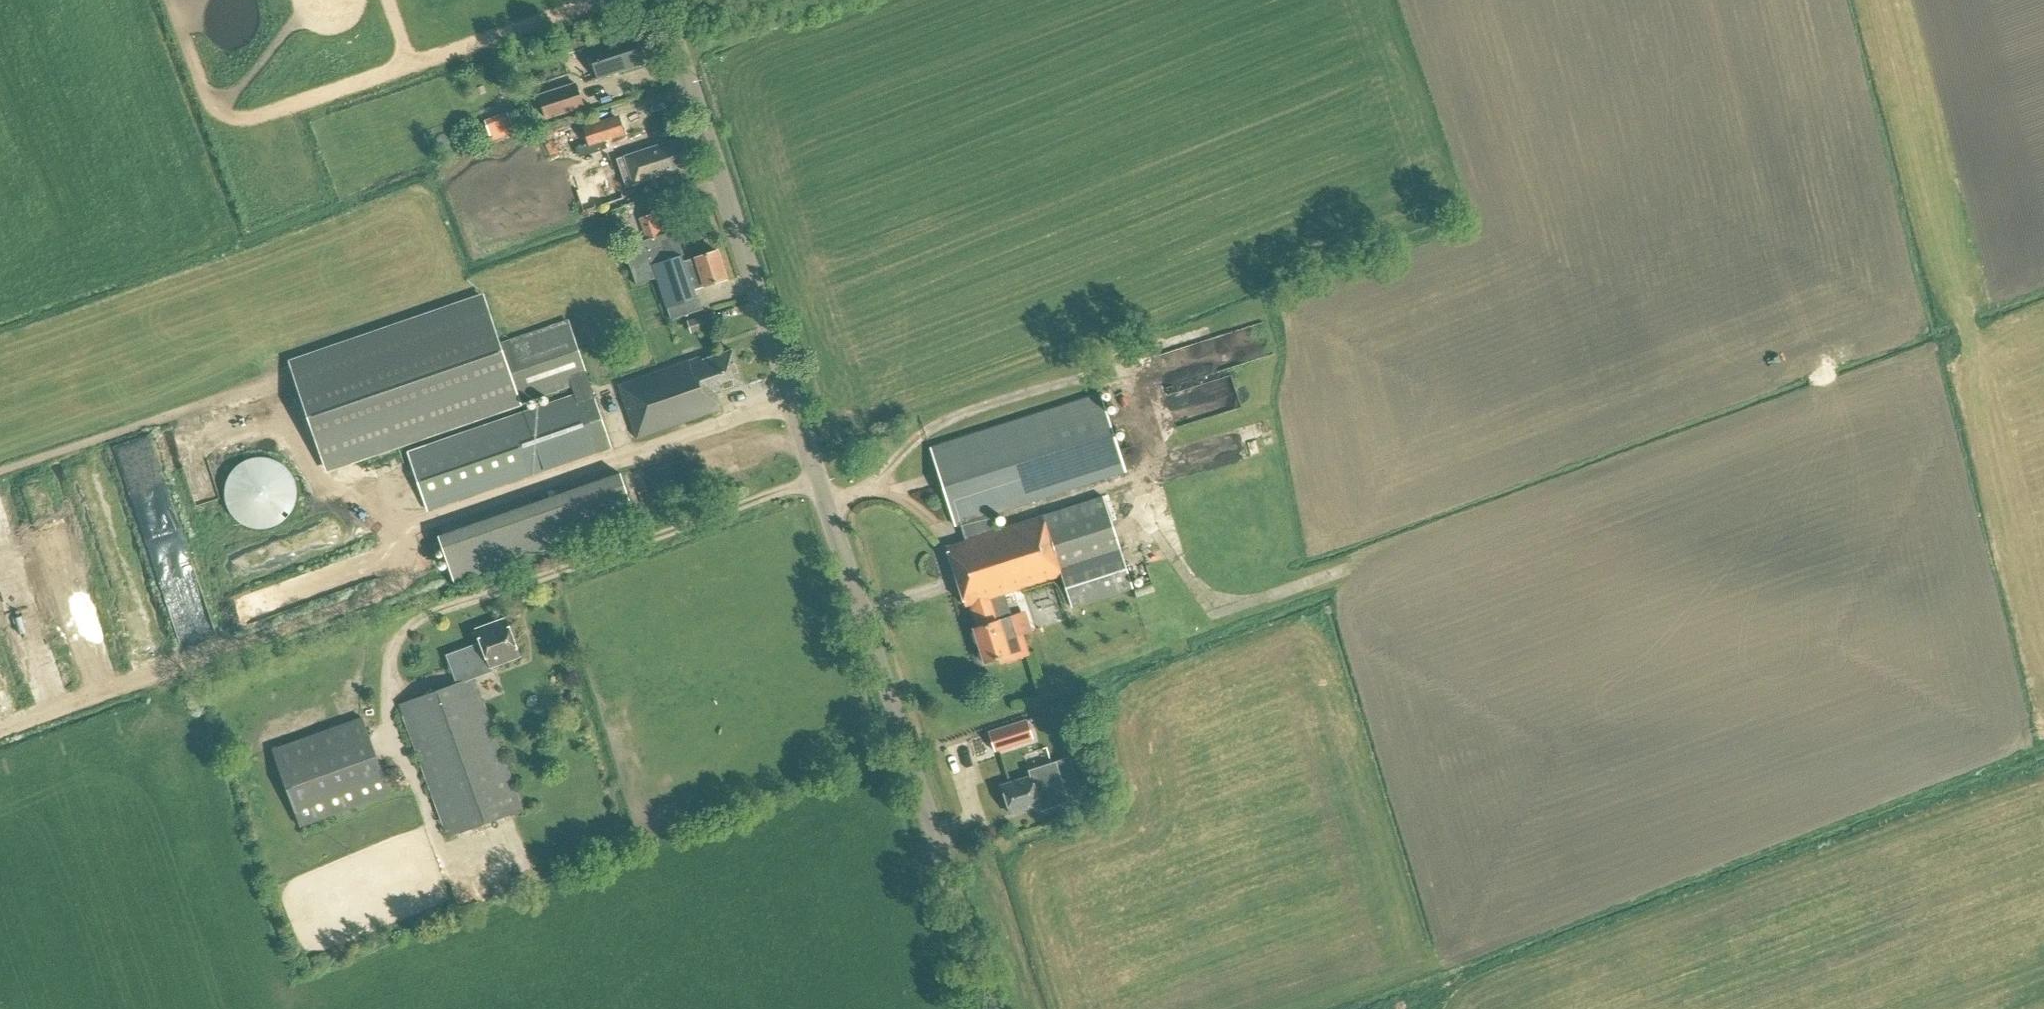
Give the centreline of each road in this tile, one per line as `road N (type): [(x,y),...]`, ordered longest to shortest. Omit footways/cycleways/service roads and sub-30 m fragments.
road 1 (tertiary): [(995,1008),(668,0)]

